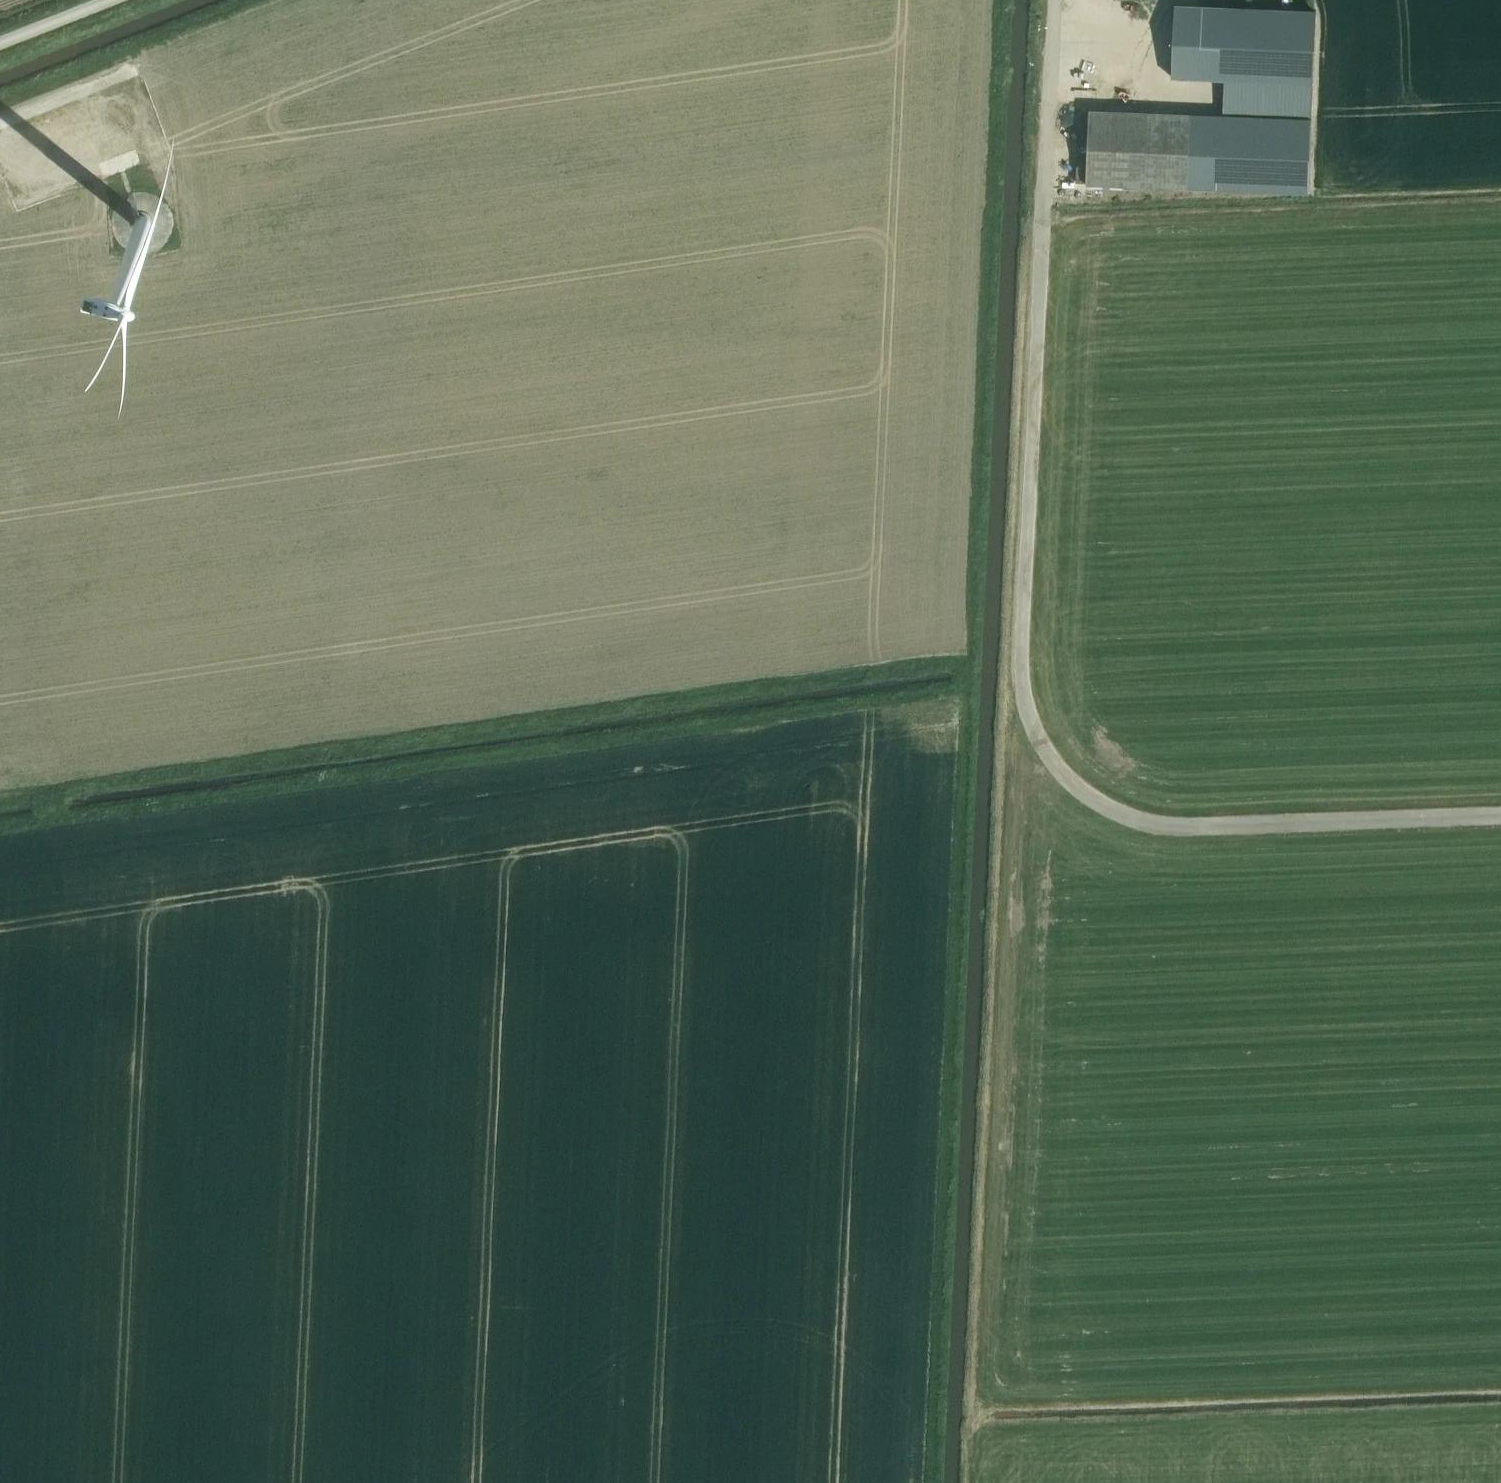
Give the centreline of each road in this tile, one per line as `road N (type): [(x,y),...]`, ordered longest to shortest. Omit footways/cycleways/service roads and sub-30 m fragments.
road 1 (unclassified): [(1039,214),(1049,0)]
road 2 (unclassified): [(0,44),(113,0)]

